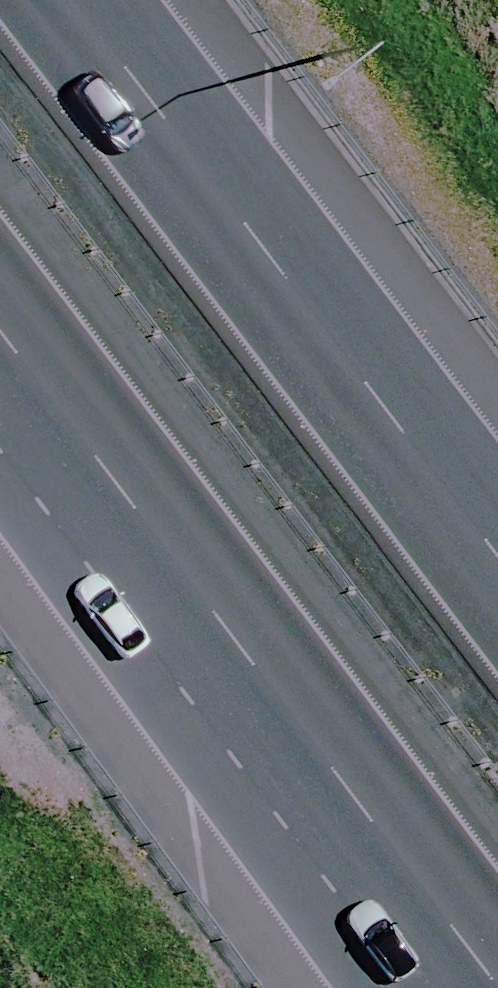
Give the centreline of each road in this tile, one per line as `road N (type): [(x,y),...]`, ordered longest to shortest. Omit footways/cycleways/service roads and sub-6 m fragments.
road 1 (motorway): [(17,0),(497,626)]
road 2 (motorway): [(468,987),(0,388)]

